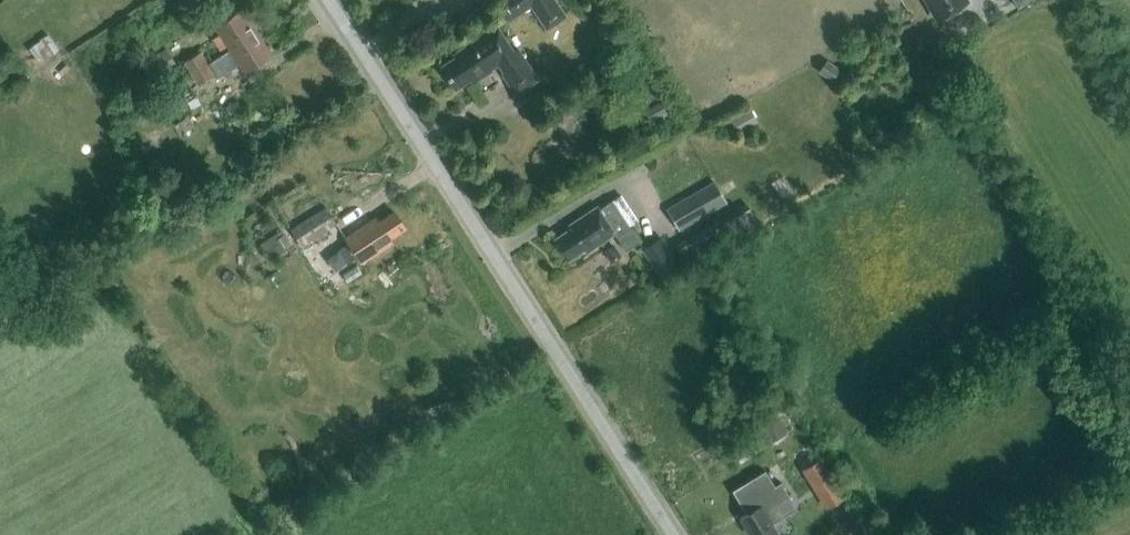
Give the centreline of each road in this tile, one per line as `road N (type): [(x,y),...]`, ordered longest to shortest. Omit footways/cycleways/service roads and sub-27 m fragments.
road 1 (unclassified): [(669,534),(328,0)]

